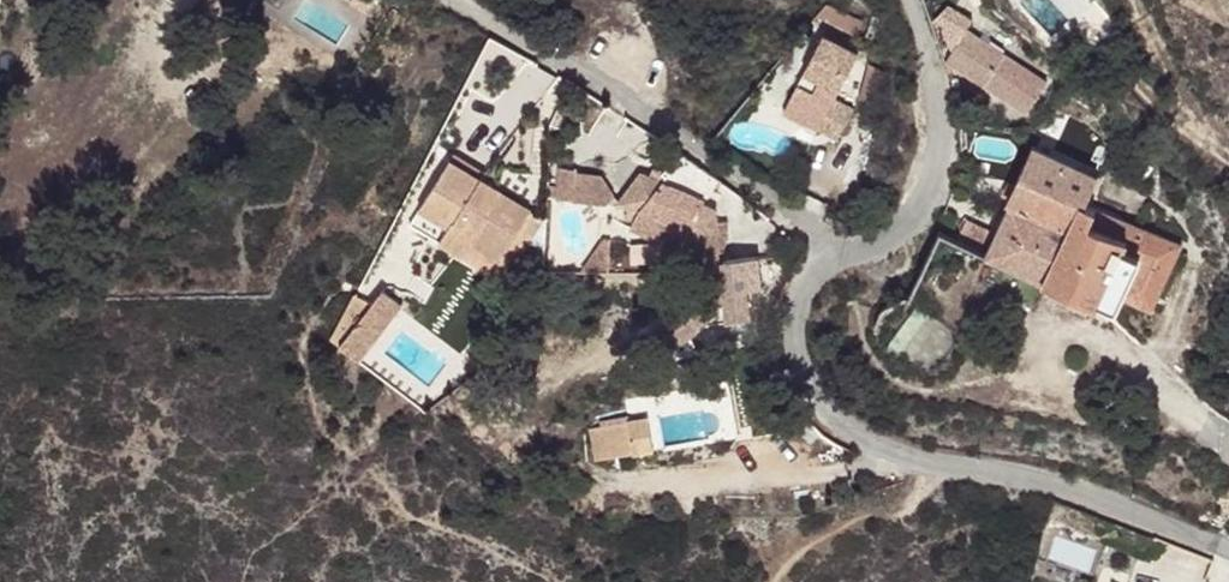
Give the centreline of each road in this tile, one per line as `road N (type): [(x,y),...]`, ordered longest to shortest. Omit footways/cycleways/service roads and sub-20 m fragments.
road 1 (unclassified): [(1228,564),(1056,484),(888,456),(823,413),(803,376),(800,331),(806,291),(836,255)]
road 2 (unclassified): [(836,255),(769,201),(456,0)]
road 3 (unclassified): [(836,255),(896,237),(941,173),(931,63),(910,0)]
road 4 (track): [(1228,148),(1143,89),(1084,12)]

